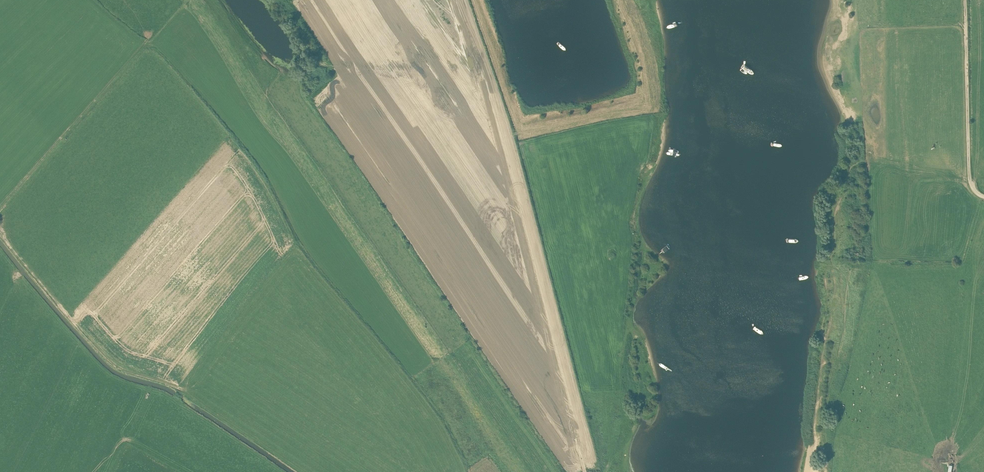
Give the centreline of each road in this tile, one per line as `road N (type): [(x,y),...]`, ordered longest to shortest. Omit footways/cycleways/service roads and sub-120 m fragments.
road 1 (track): [(585,471),(478,64),(452,0)]
road 2 (track): [(971,184),(965,0)]

